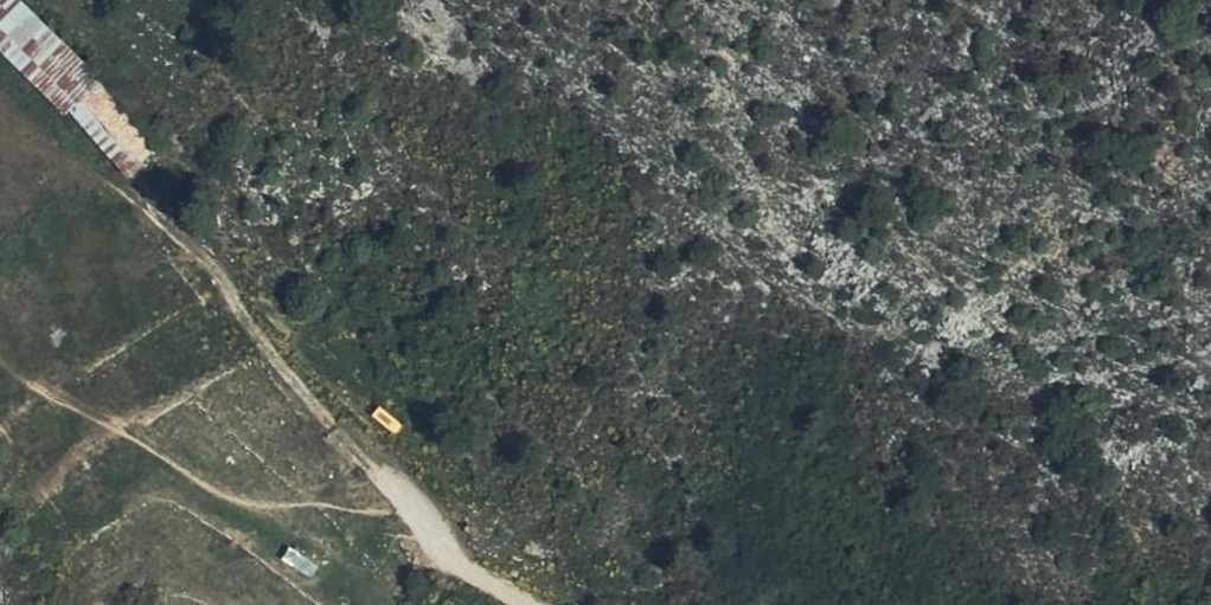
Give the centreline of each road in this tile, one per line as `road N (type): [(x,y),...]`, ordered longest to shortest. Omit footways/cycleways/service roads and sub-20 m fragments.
road 1 (track): [(546,604),(352,464),(166,210),(0,134)]

